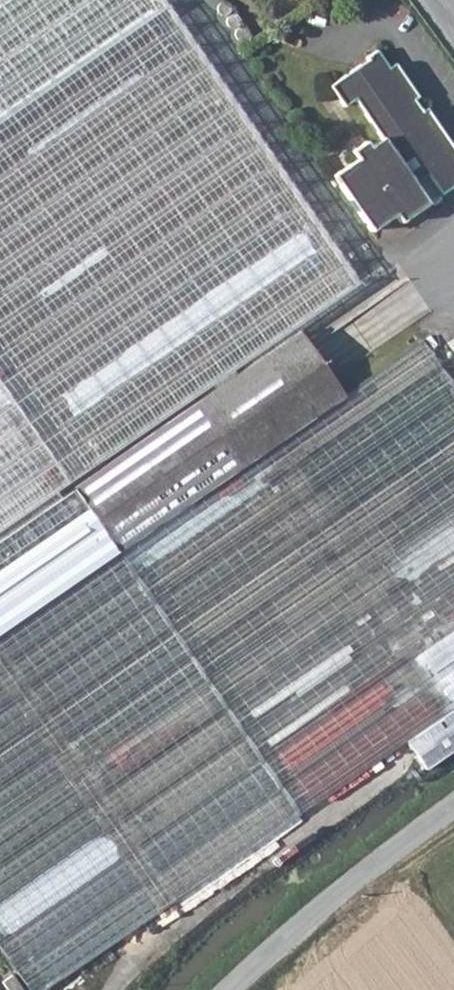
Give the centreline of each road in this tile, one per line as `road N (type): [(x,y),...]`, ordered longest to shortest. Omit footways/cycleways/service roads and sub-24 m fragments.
road 1 (unclassified): [(453,804),(232,989)]

